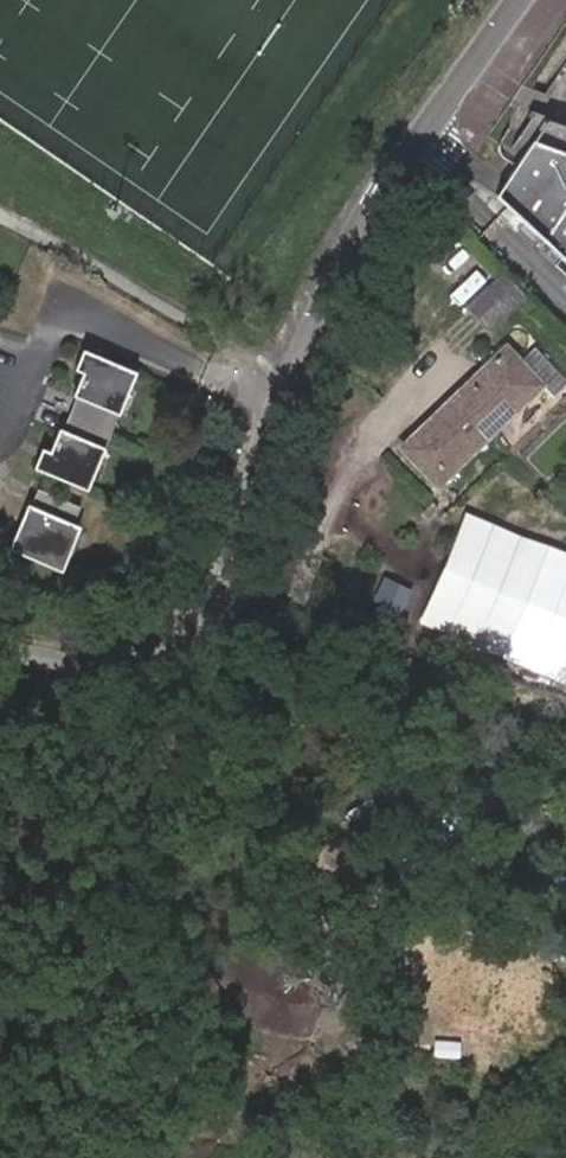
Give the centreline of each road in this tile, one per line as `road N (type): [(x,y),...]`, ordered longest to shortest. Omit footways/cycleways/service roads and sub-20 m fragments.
road 1 (residential): [(286,402),(69,303),(15,419),(0,431)]

